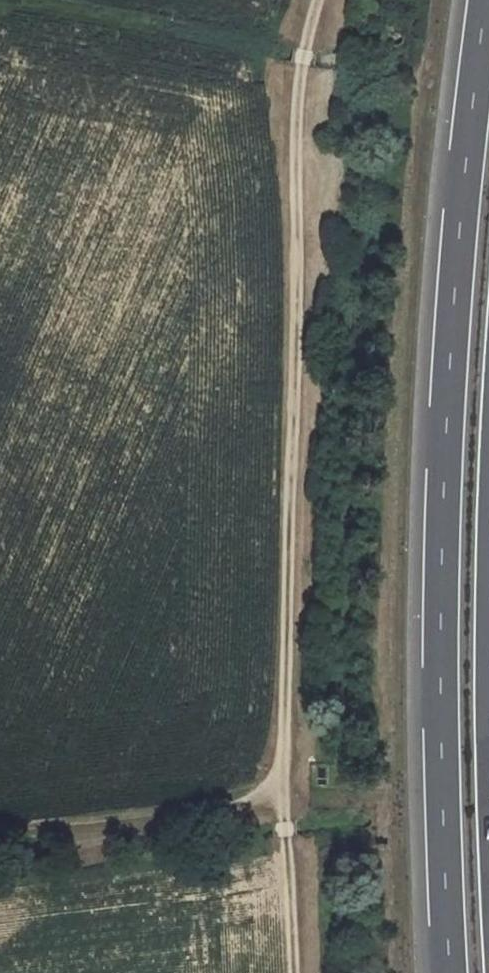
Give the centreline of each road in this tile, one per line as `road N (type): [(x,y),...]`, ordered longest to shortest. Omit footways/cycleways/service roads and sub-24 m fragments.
road 1 (track): [(314,0),(293,82),(280,790),(226,808),(0,835)]
road 2 (motorway): [(488,7),(461,264),(448,507),(454,972)]
road 3 (track): [(280,790),(295,972)]

